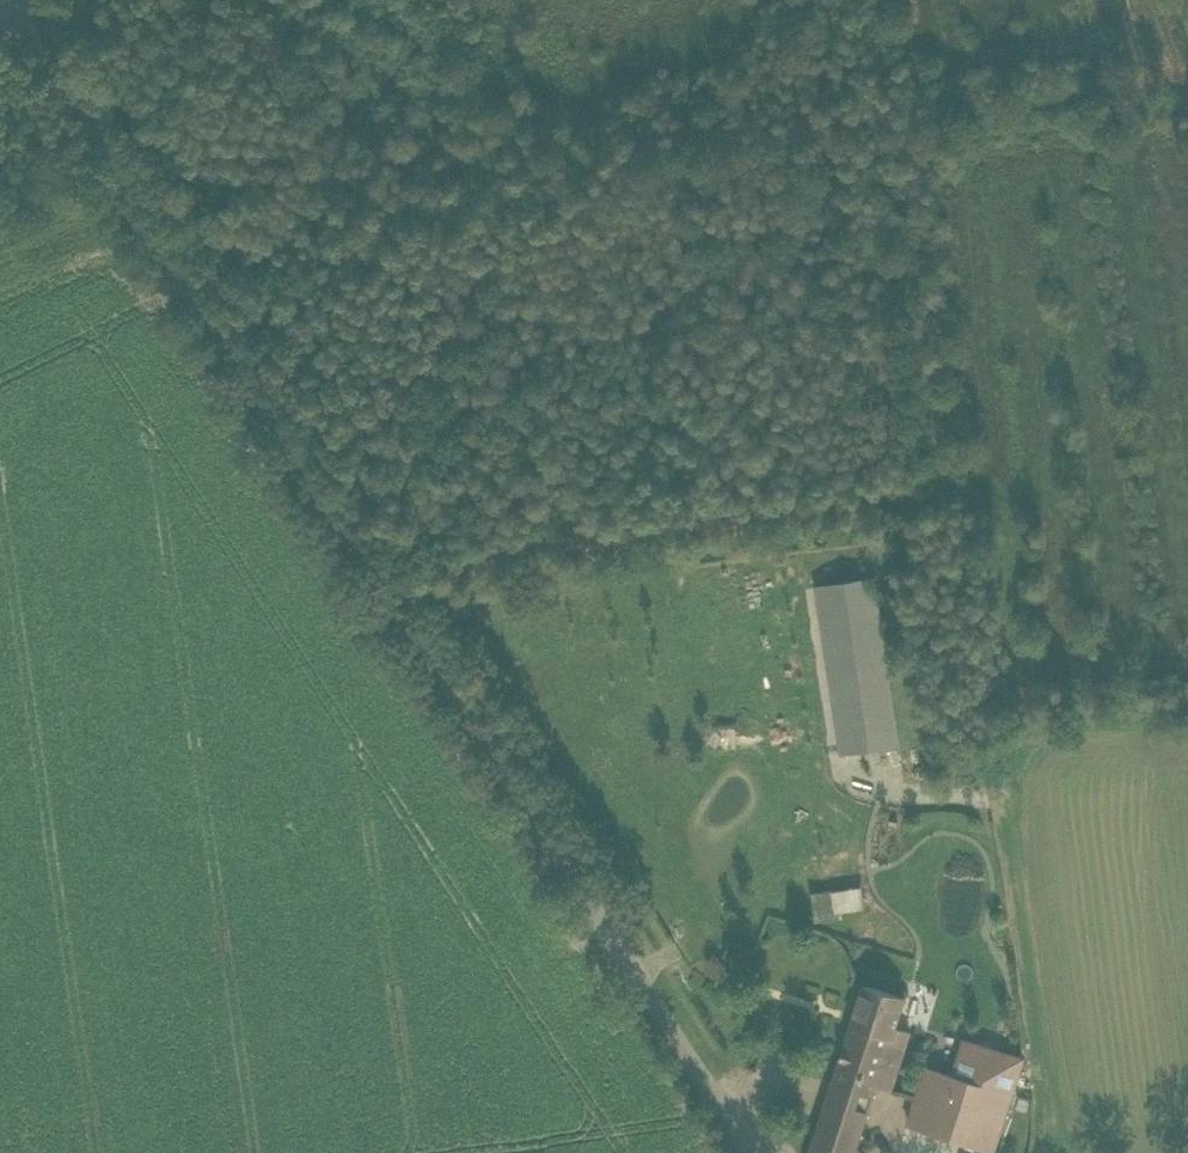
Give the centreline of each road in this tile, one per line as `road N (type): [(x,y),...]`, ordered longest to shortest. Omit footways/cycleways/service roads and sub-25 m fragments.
road 1 (unclassified): [(2,3),(750,1152)]

